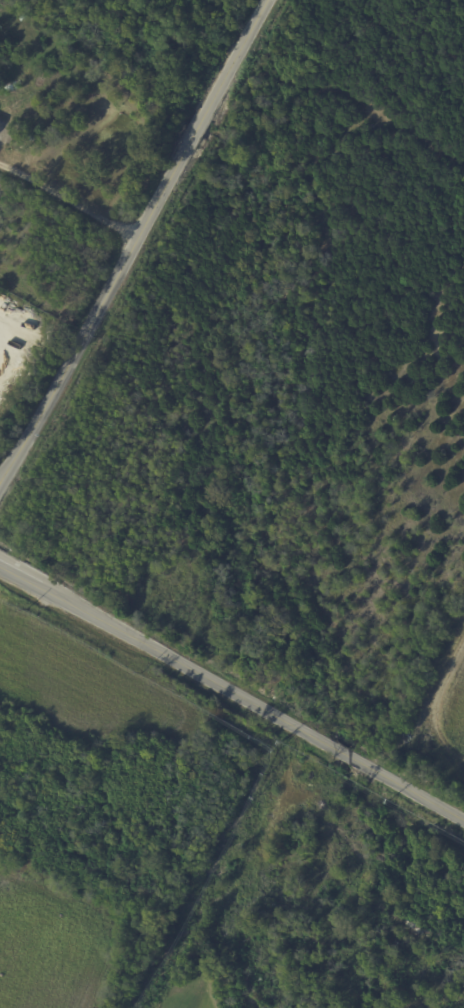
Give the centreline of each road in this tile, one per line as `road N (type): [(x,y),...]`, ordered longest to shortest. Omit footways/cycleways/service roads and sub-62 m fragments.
road 1 (tertiary): [(0,473),(269,0)]
road 2 (tertiary): [(0,565),(463,815)]

